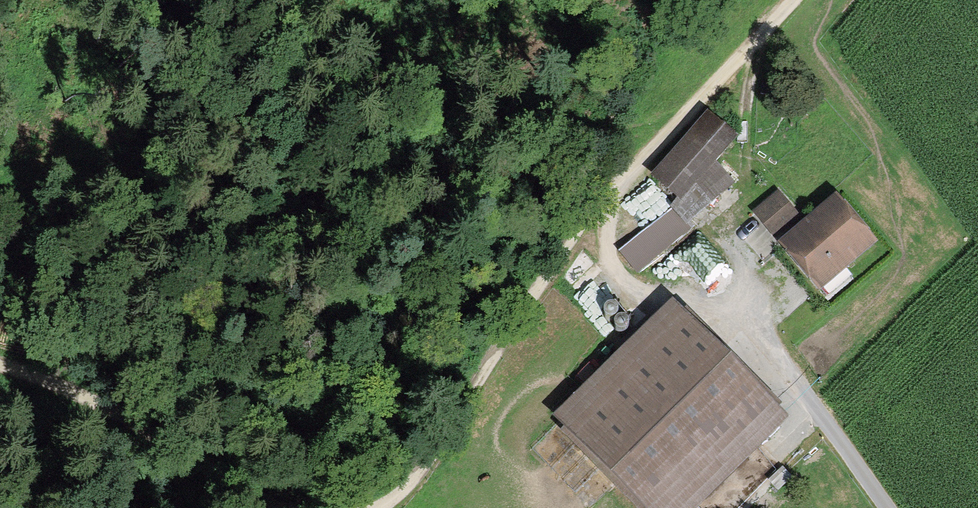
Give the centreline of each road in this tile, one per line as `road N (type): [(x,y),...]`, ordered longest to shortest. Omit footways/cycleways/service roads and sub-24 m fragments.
road 1 (track): [(792,0),(607,198),(544,282),(442,448),(377,507)]
road 2 (track): [(883,507),(807,398),(723,315),(677,297),(633,293),(611,279),(602,255),(607,198)]
road 3 (track): [(297,507),(245,486),(181,439),(0,364)]

